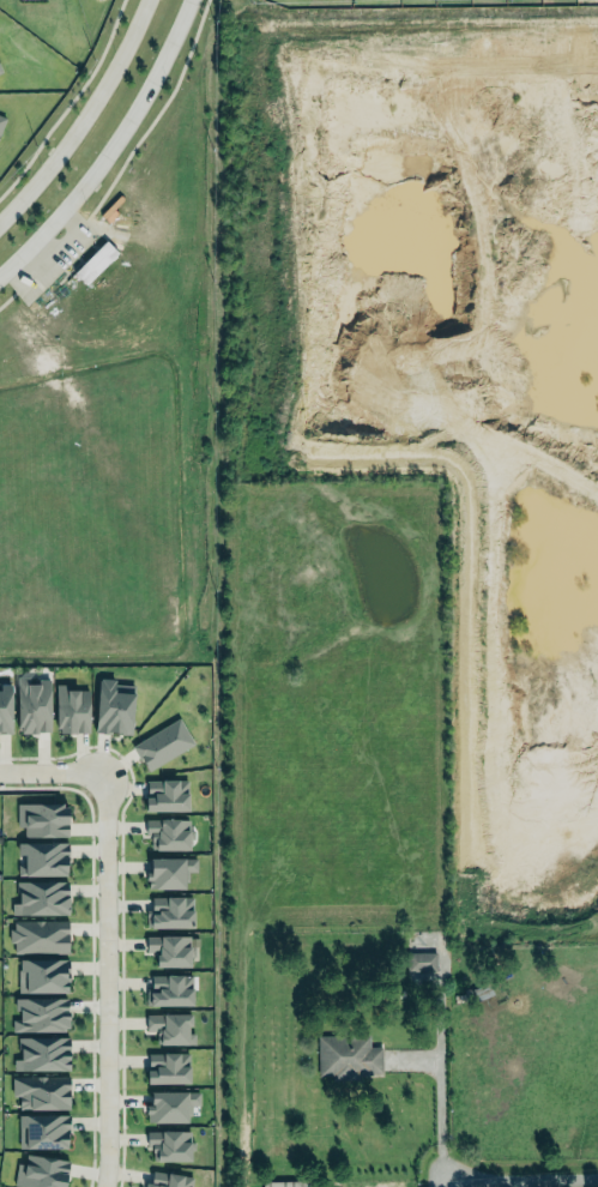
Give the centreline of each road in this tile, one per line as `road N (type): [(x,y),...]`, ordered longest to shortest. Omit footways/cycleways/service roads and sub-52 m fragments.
road 1 (residential): [(106,1186),(105,820),(97,771)]
road 2 (tertiary): [(0,273),(91,177),(163,59),(186,0)]
road 3 (tertiary): [(145,0),(60,151),(0,221)]
road 4 (residential): [(436,1169),(597,1168)]

